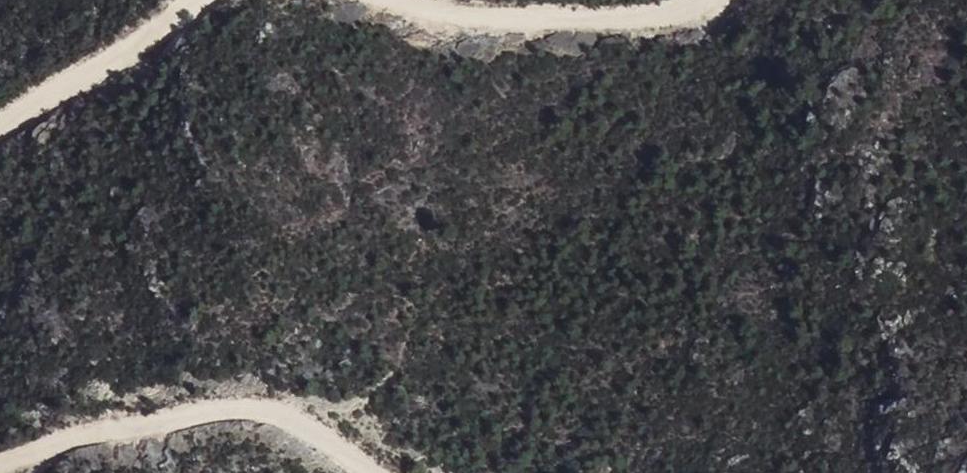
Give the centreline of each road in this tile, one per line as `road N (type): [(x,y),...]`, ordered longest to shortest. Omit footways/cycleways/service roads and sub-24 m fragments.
road 1 (track): [(364,472),(293,425),(236,412),(176,417),(0,465)]
road 2 (track): [(377,0),(469,24),(666,17),(702,0)]
road 3 (track): [(0,125),(125,56),(200,0)]

